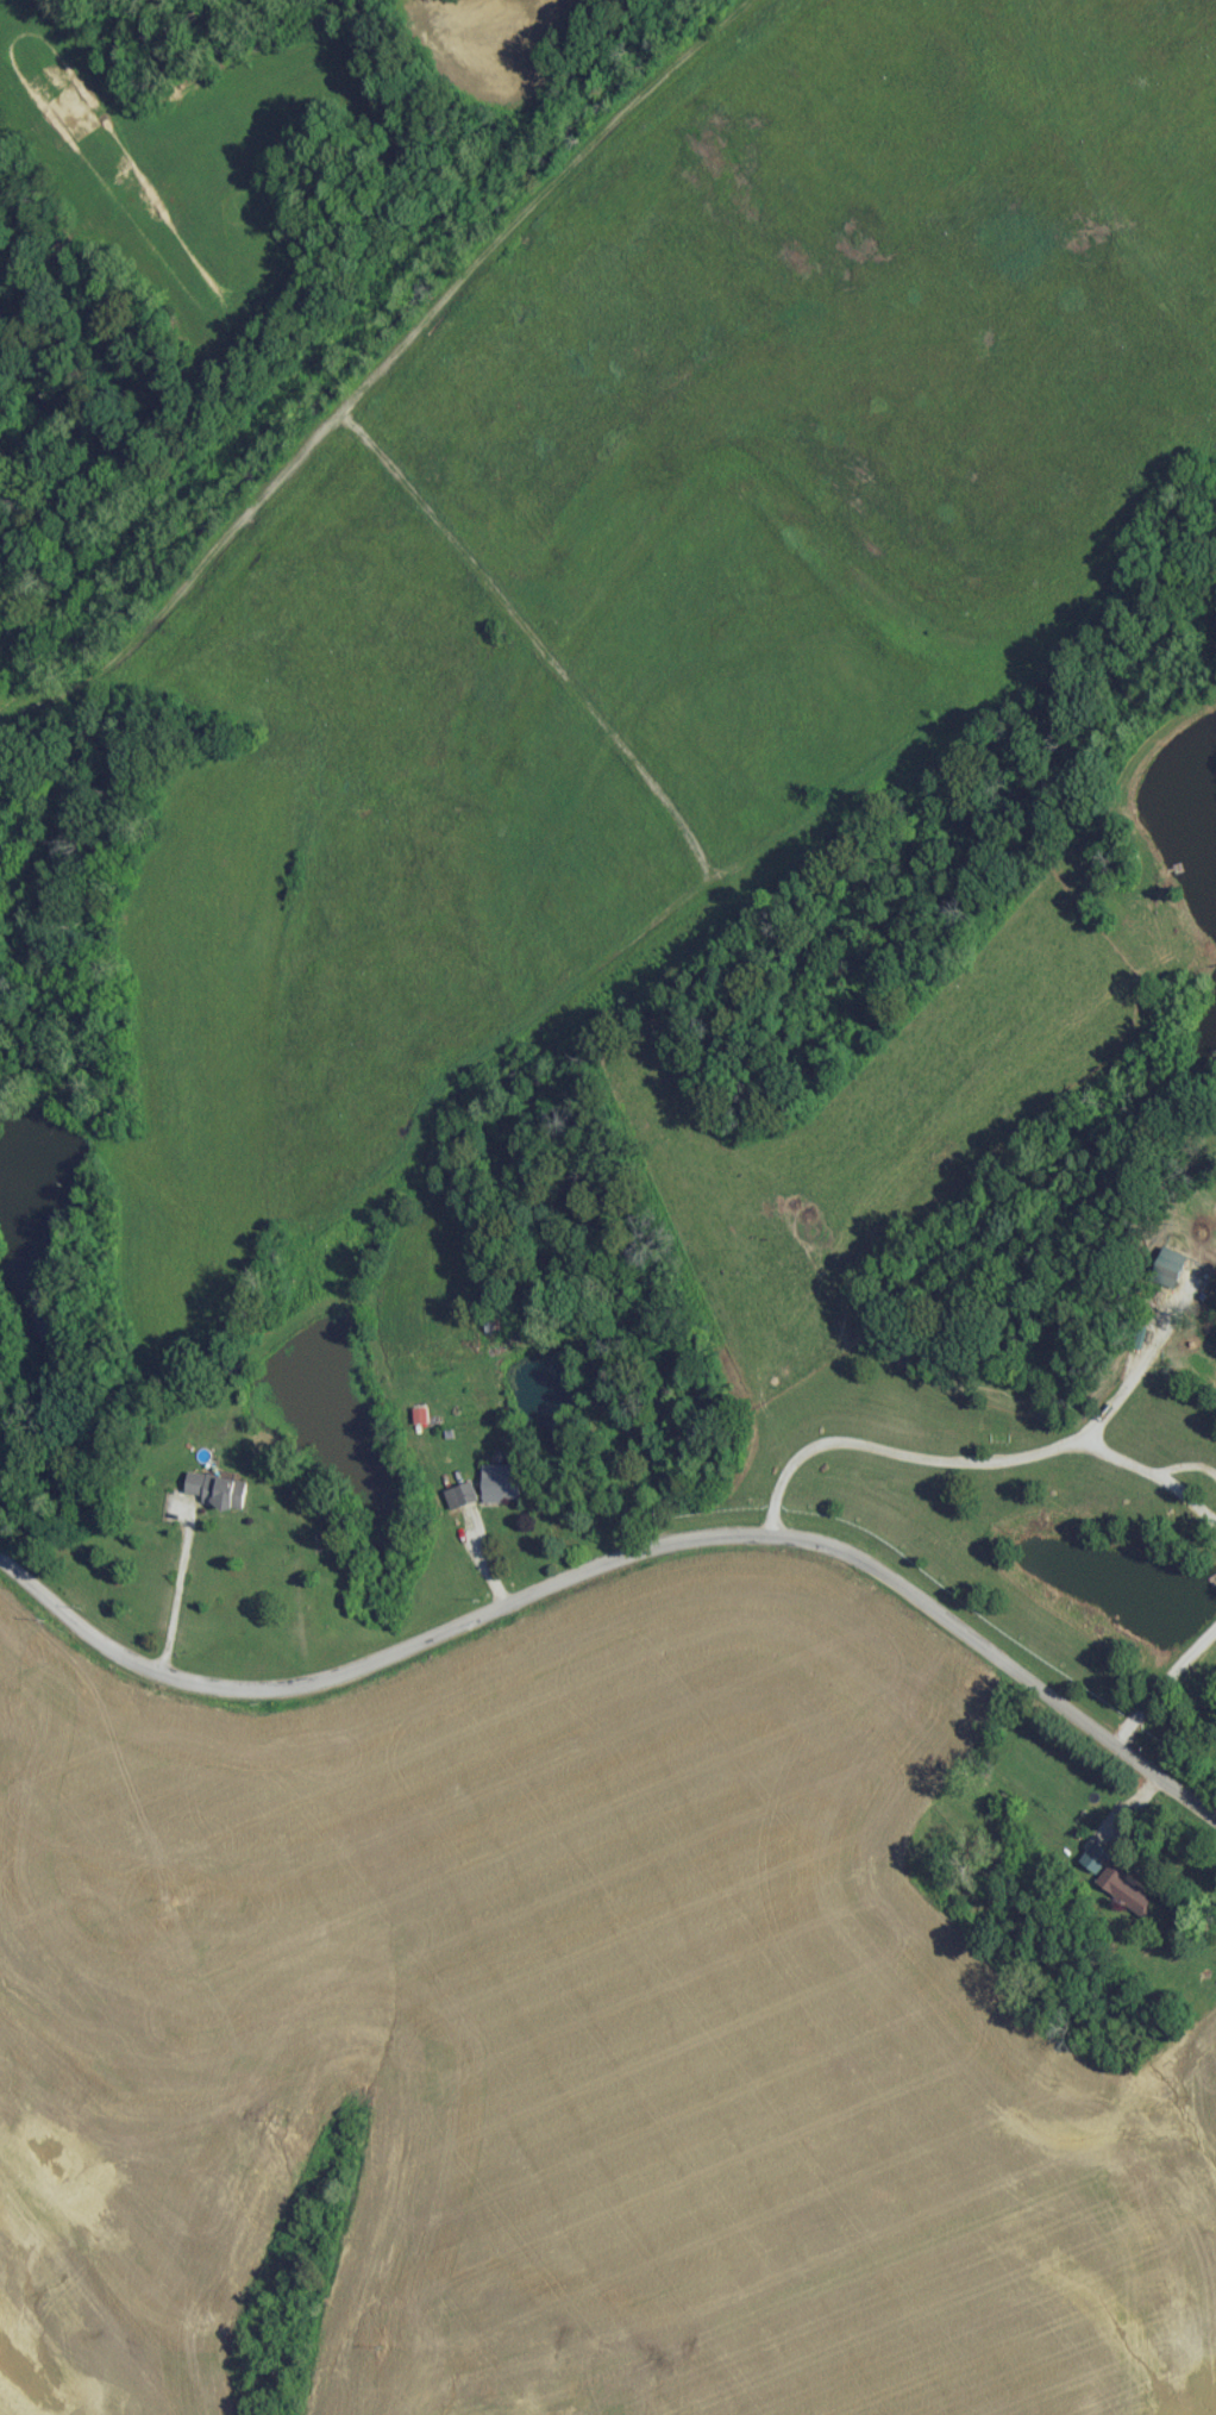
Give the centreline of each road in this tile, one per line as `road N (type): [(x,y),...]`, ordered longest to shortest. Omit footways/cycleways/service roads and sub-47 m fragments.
road 1 (residential): [(1215,1822),(920,1596),(854,1558),(771,1540),(700,1540),(622,1559),(374,1669),(251,1698),(156,1678),(0,1573)]
road 2 (residential): [(771,1540),(778,1501),(798,1463),(835,1450),(909,1466),(1005,1469),(1083,1447),(1109,1422),(1196,1281)]

